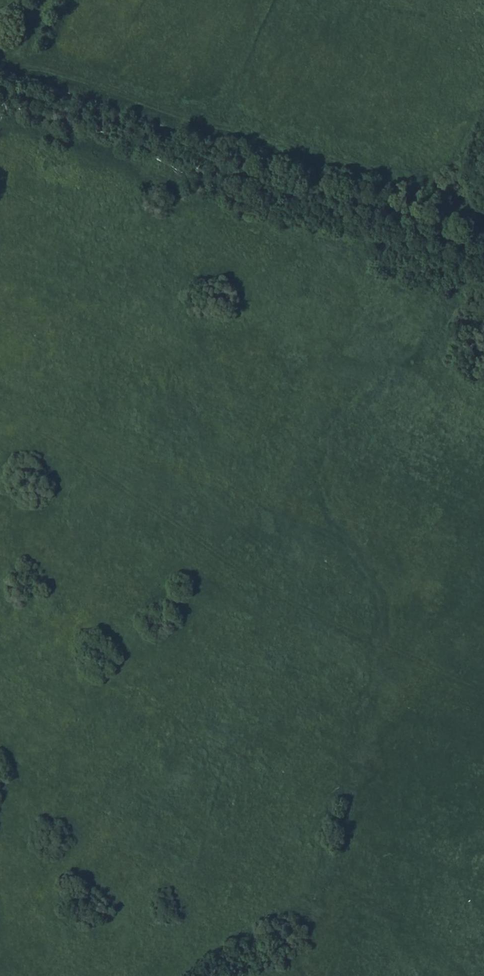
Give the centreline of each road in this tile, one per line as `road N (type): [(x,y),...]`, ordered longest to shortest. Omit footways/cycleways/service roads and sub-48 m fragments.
road 1 (track): [(483,211),(0,54)]

